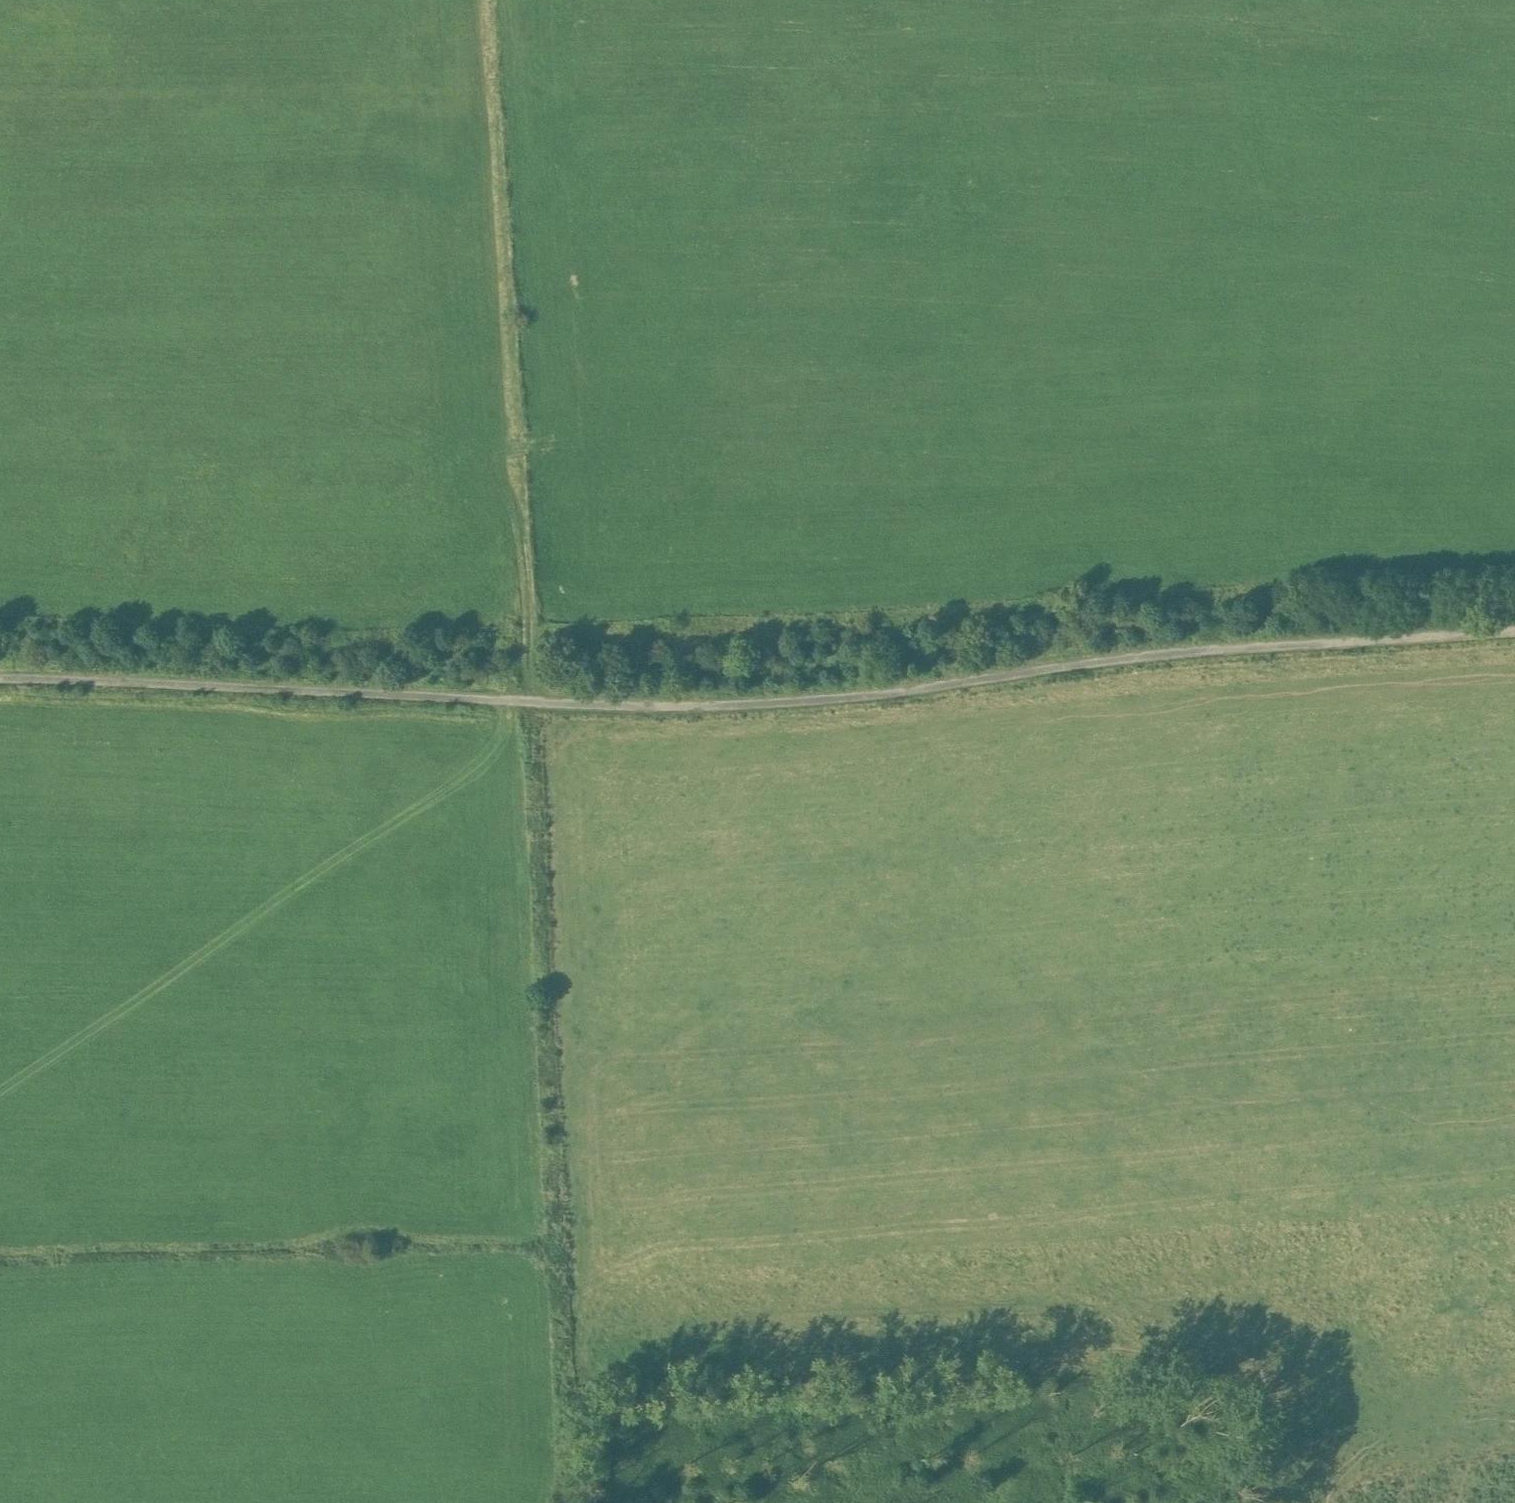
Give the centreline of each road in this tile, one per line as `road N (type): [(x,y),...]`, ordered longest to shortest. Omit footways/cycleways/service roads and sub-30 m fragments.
road 1 (track): [(1514,631),(1092,661),(771,703),(642,706),(0,677)]

